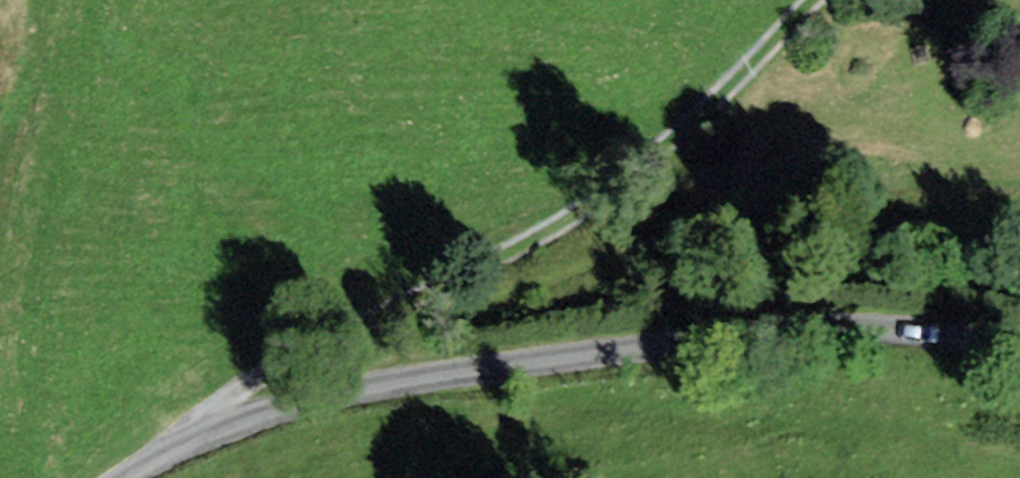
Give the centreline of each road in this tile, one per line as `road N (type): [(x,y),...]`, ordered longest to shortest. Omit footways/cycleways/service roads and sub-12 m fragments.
road 1 (unclassified): [(1019,354),(926,334),(840,327),(396,378),(217,427),(122,477)]
road 2 (track): [(204,433),(215,405),(297,347),(440,282),(606,177),(802,0)]

